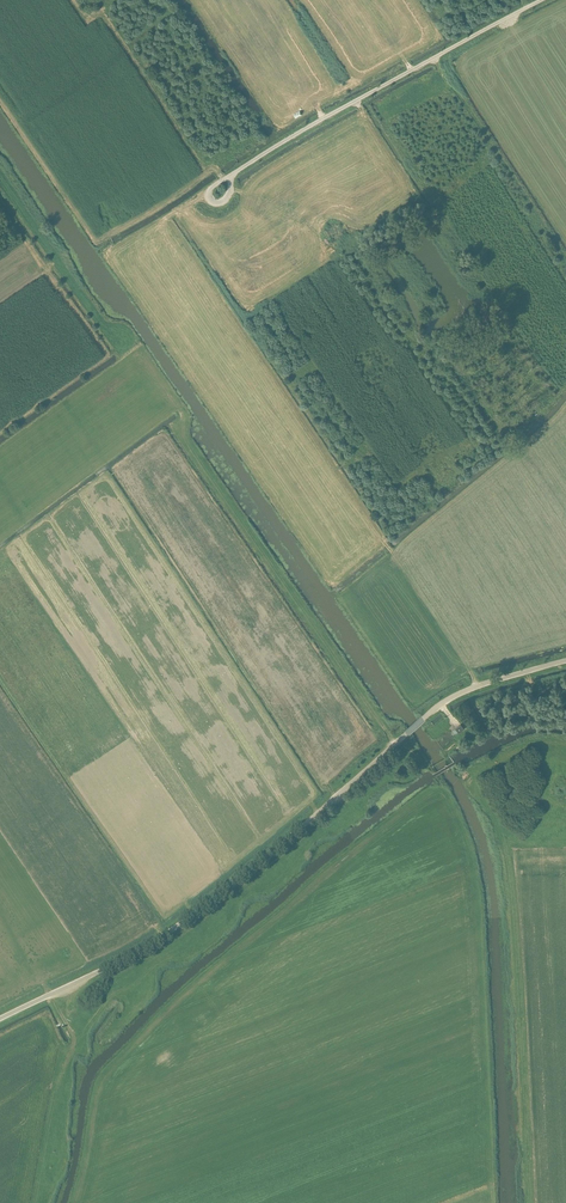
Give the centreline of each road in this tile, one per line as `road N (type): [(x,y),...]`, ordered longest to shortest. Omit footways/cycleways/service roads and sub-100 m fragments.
road 1 (unclassified): [(0,1018),(114,962),(206,901),(445,702),(565,661)]
road 2 (unclassified): [(214,190),(287,139),(545,0)]

